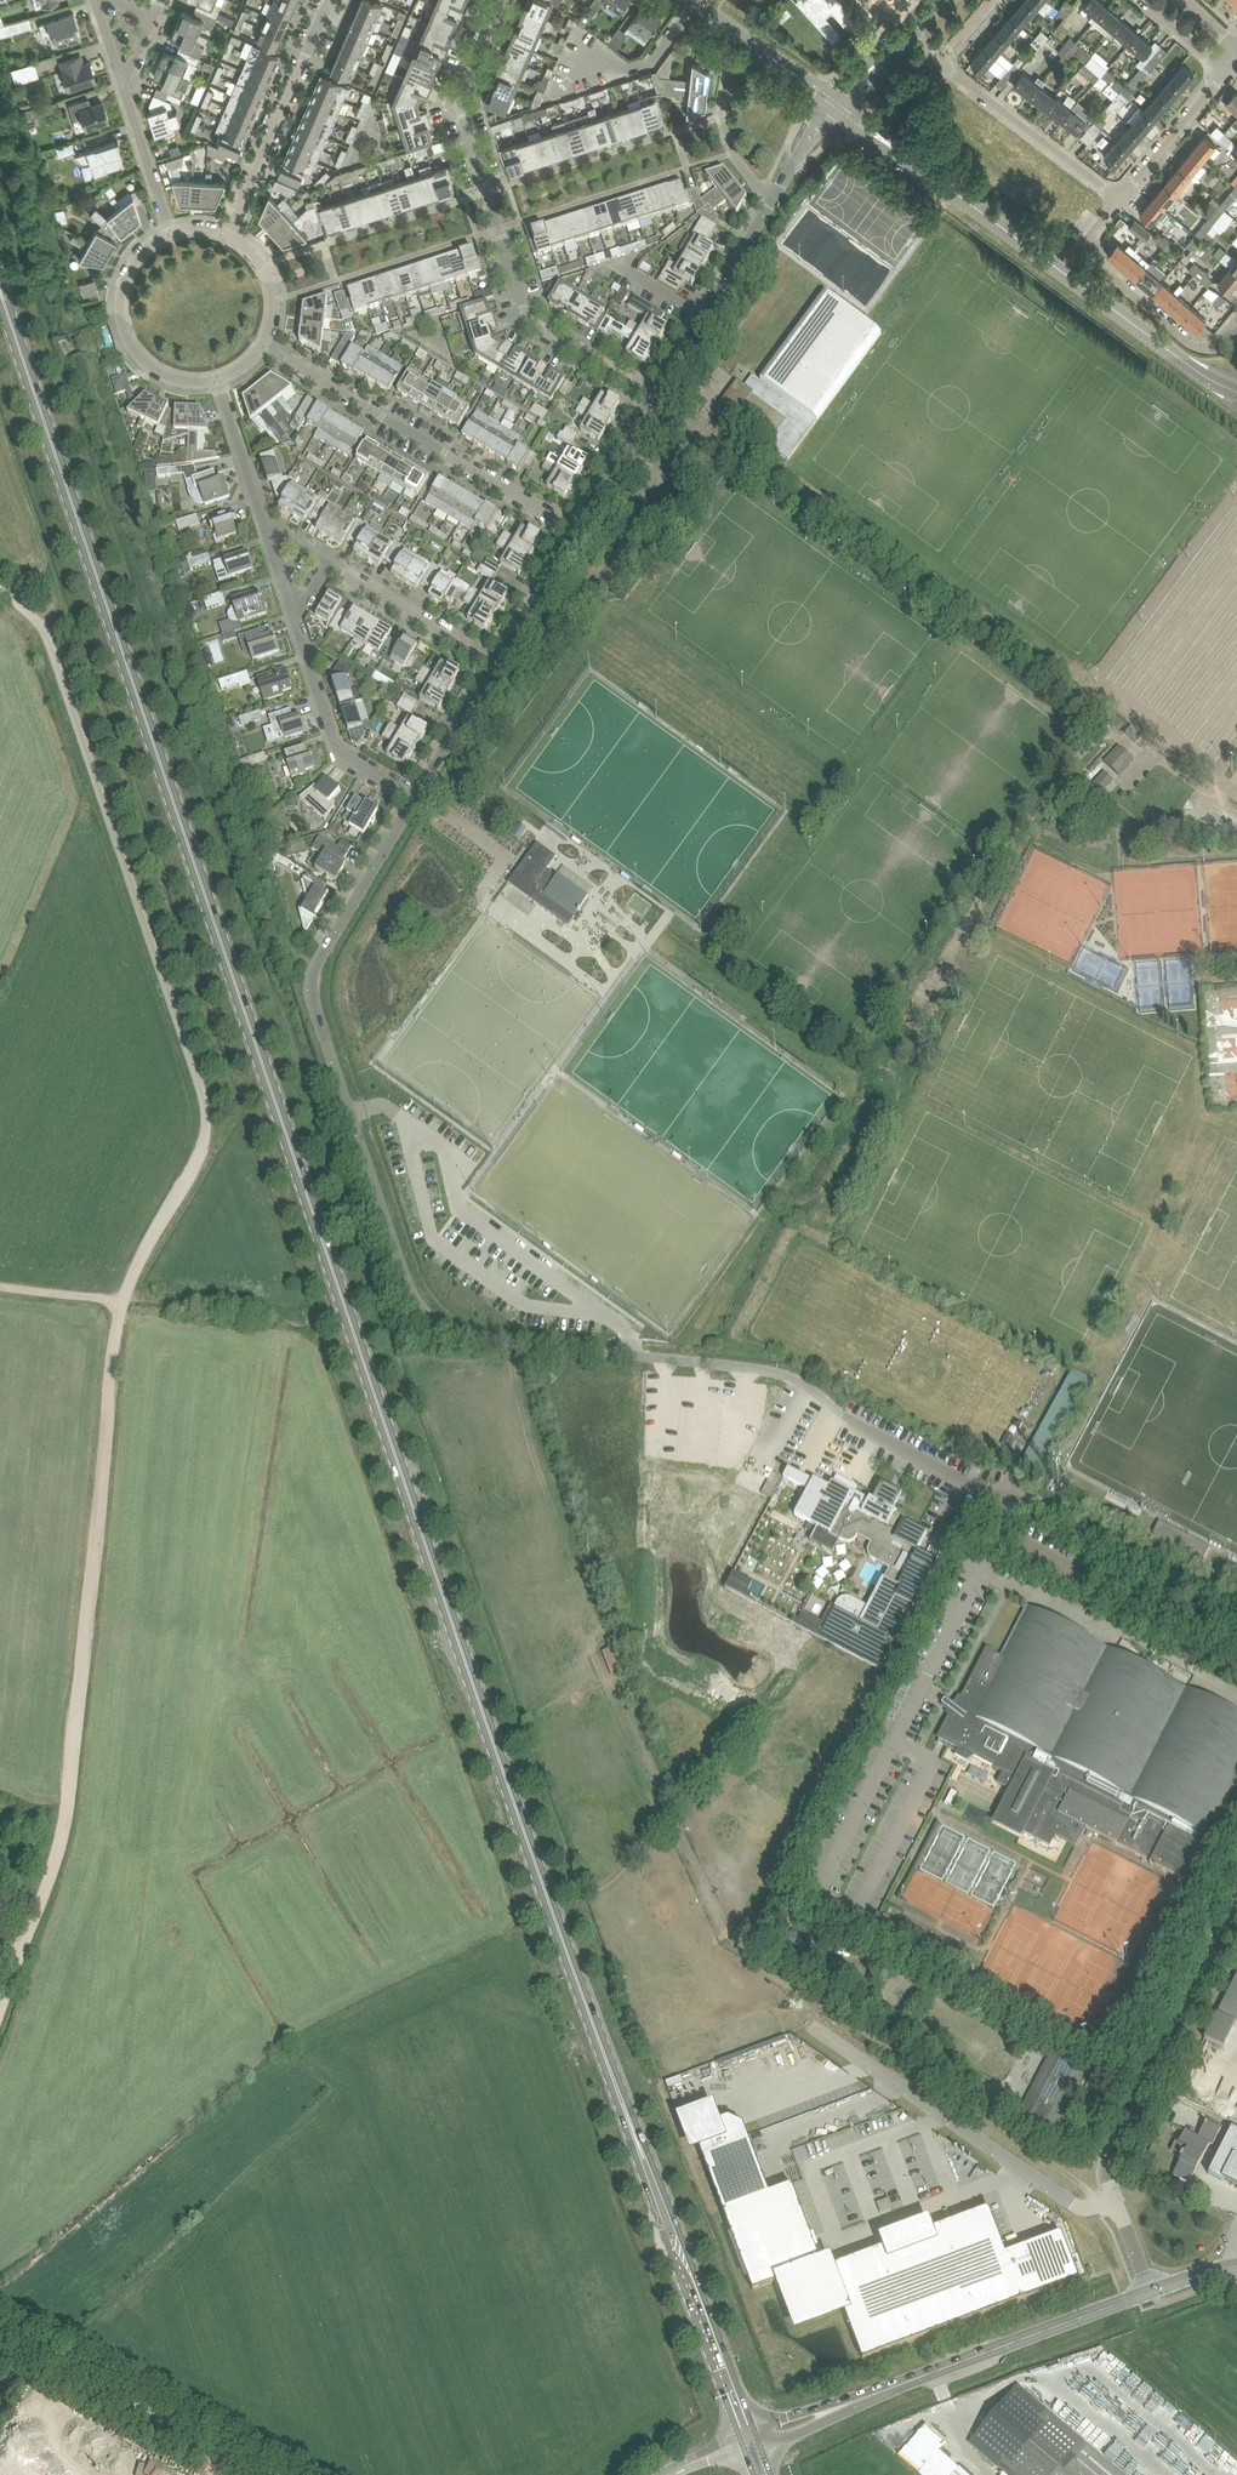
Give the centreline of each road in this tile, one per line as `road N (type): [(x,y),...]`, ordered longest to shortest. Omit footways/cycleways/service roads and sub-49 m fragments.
road 1 (secondary): [(705,2322),(474,1688),(0,290)]
road 2 (residential): [(416,798),(311,984),(406,1278),(431,1317),(474,1337),(789,1376),(850,1423),(972,1487),(1038,1506),(1236,1609)]
road 3 (track): [(24,1942),(67,1825),(118,1325),(206,1129),(34,613),(0,588)]
road 4 (tertiary): [(1236,392),(836,105)]
road 5 (residential): [(655,397),(529,322),(458,101),(500,0)]
road 6 (residential): [(575,531),(264,344)]
road 7 (unclassified): [(1115,2201),(1083,2207),(1070,2201),(813,2027)]
road 8 (residential): [(416,798),(335,746),(265,528)]
road 9 (unclassified): [(1115,2201),(1109,2164),(1236,1909)]
road 10 (tertiary): [(856,2394),(1153,2291)]
road 11 (residential): [(991,0),(940,59),(1120,200)]
road 12 (residential): [(496,663),(265,528)]
road 13 (residential): [(229,236),(330,0)]
road 14 (residential): [(1226,331),(1211,348),(1189,345),(1098,265),(1088,240),(1120,200)]
road 15 (residential): [(776,194),(655,397)]
road 16 (residential): [(217,379),(167,376),(138,354),(125,330),(122,289),(130,270),(169,234)]
road 17 (unclassified): [(271,2474),(79,2375)]
road 18 (unclassified): [(836,105),(692,0)]
road 19 (residential): [(1120,200),(1226,71)]
road 20 (residential): [(496,663),(416,798)]
road 21 (residential): [(265,528),(217,379)]
road 22 (residential): [(655,397),(575,531)]
road 23 (residential): [(169,234),(122,86)]
road 24 (tertiary): [(949,0),(836,105)]
road 25 (residential): [(575,531),(496,663)]
road 26 (residential): [(229,236),(250,250),(270,280),(274,312),(264,344)]

